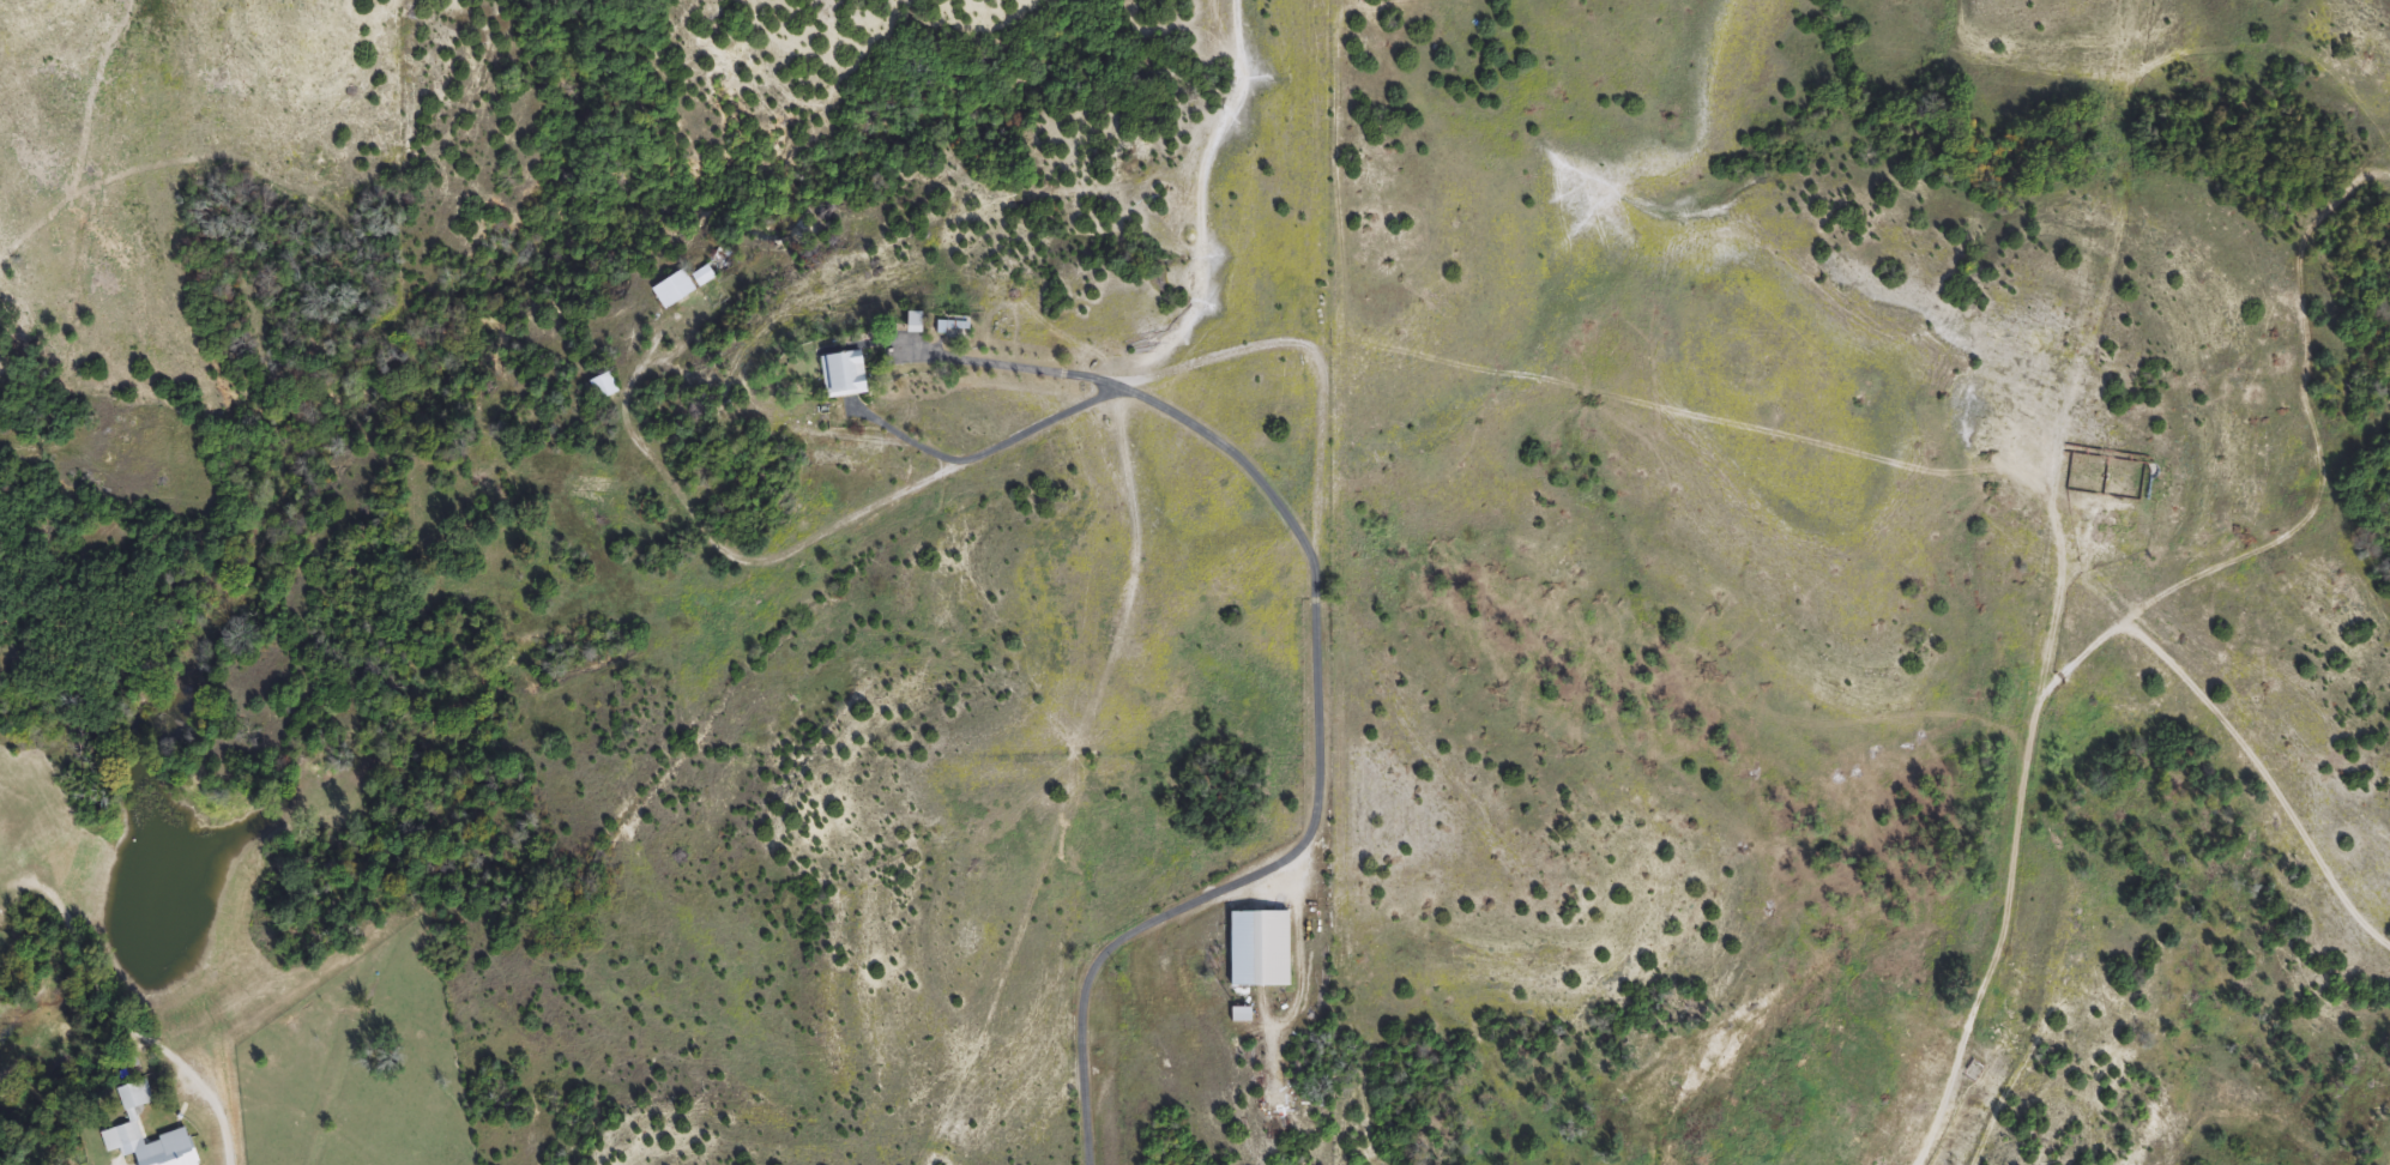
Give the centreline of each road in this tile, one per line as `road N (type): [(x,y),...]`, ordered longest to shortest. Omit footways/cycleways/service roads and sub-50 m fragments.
road 1 (residential): [(1824,1164),(1860,1088),(1854,992),(1791,965),(1650,967)]

